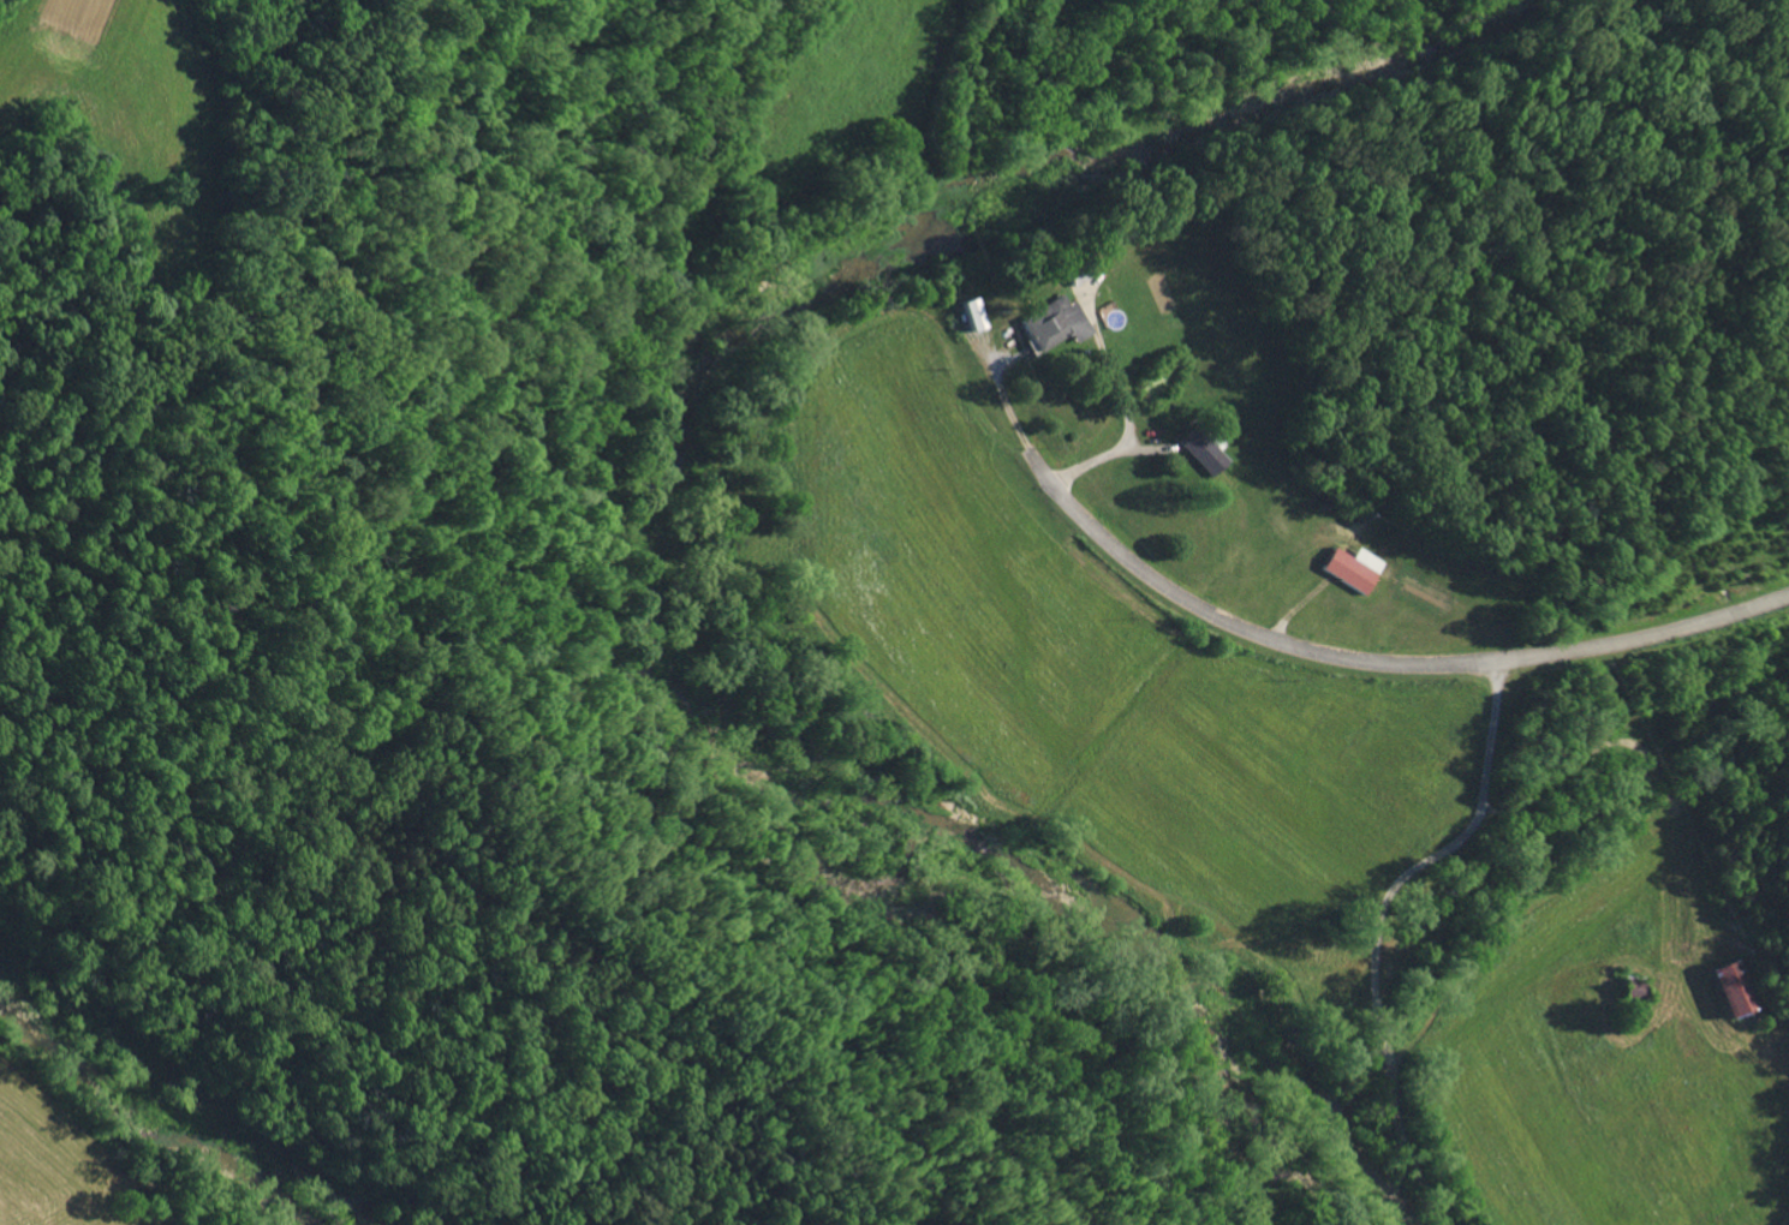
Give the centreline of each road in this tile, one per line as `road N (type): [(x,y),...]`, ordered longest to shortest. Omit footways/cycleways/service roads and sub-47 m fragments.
road 1 (residential): [(1788,592),(1615,640),(1383,667),(1250,639),(1134,580),(1028,476),(997,414),(968,201),(1014,0)]
road 2 (residential): [(1484,661),(1466,809),(1436,850),(1376,890),(1356,976),(1384,1133),(1435,1224)]
road 3 (residential): [(426,1224),(0,905)]

